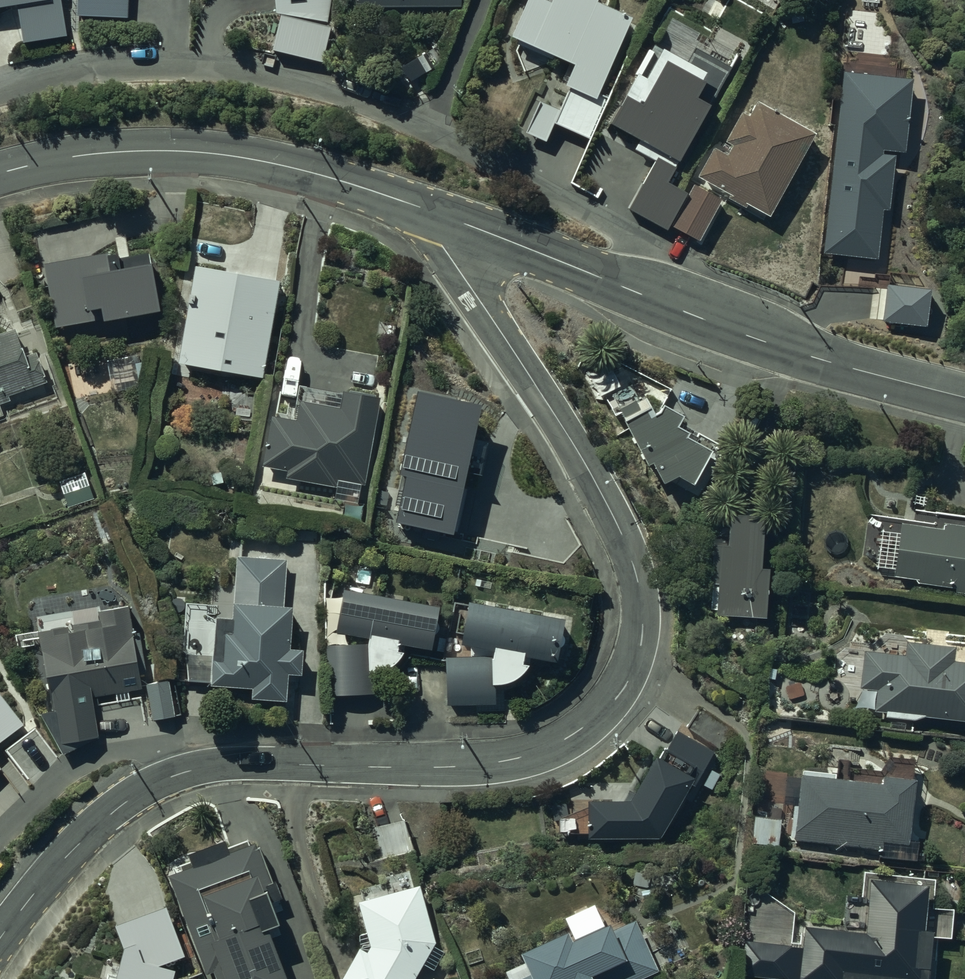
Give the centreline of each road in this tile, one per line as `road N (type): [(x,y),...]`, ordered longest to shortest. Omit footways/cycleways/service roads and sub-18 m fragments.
road 1 (residential): [(0,939),(106,818),(158,783),(236,764),(445,769),(536,755),(593,723),(635,662),(644,610),(619,528),(591,471),(416,206)]
road 2 (tertiary): [(416,206),(774,345),(964,397)]
road 3 (tertiary): [(0,174),(82,155),(212,152),(291,167),(416,206)]

